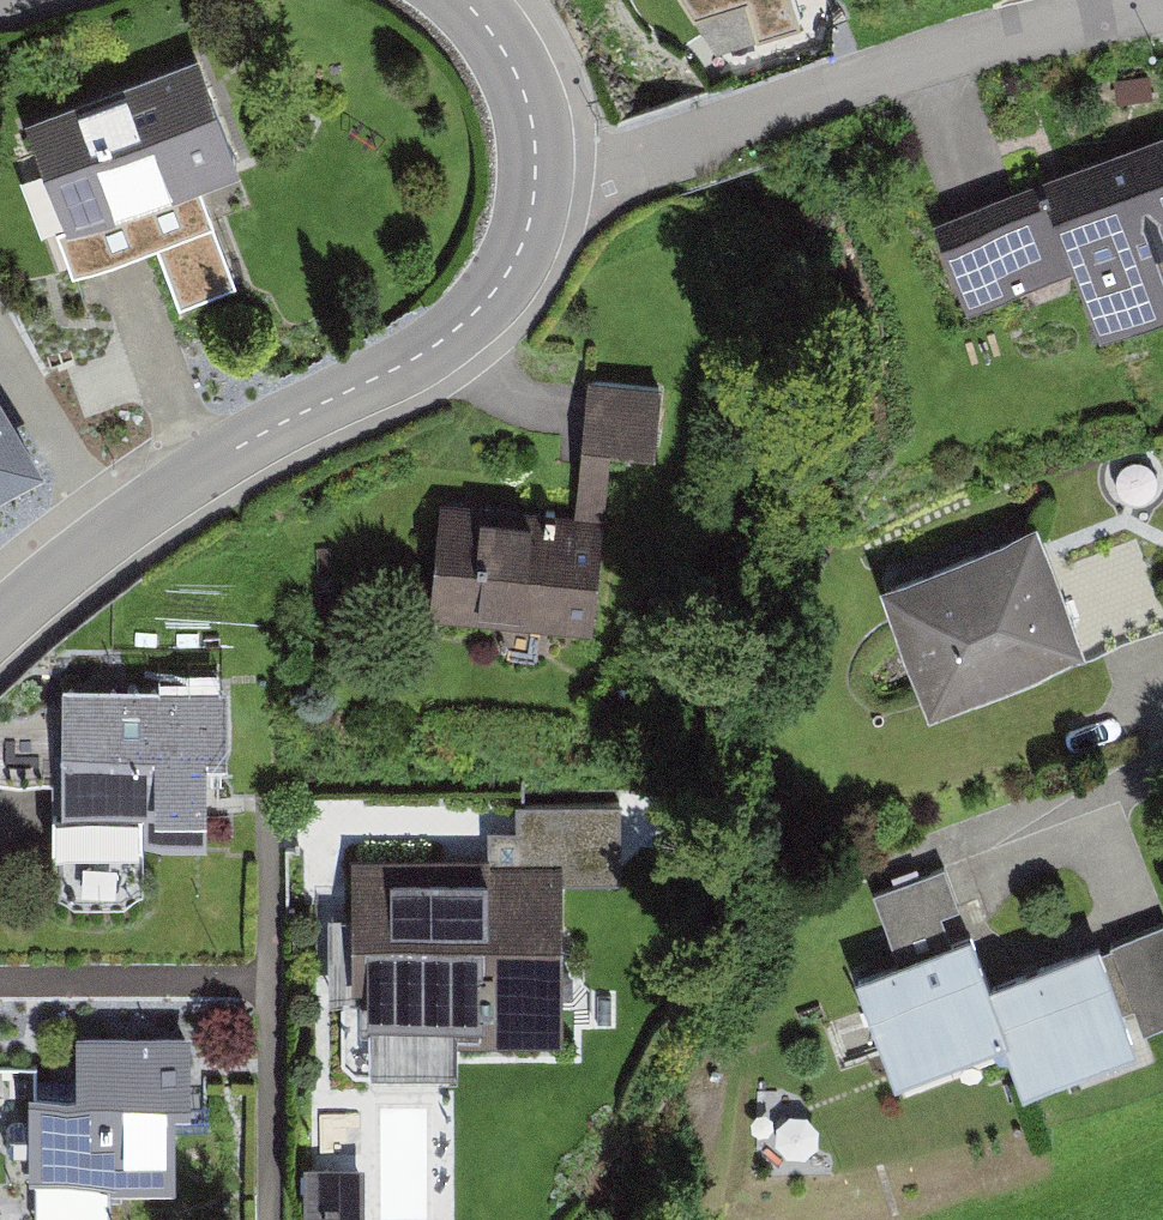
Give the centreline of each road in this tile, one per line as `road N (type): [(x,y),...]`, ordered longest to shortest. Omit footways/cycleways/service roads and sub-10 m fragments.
road 1 (residential): [(0,625),(251,440),(420,356),(503,287),(529,230),(538,170)]
road 2 (residential): [(1162,0),(909,67),(597,174),(538,170)]
road 3 (residential): [(905,865),(1162,764)]
road 4 (residential): [(538,170),(519,76),(465,0)]

